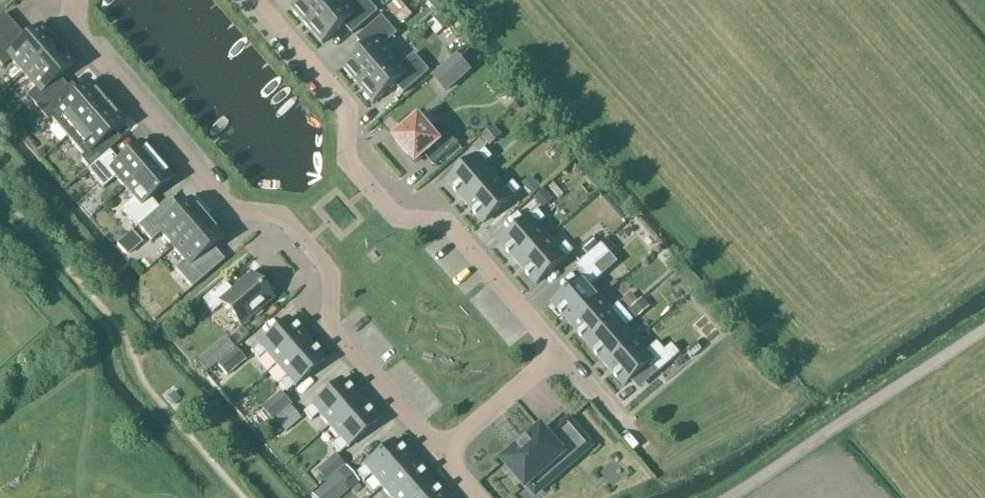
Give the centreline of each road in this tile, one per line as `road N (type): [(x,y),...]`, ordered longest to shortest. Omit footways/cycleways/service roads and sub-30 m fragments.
road 1 (residential): [(75,0),(74,29),(231,211),(282,216),(328,271),(330,326),(438,455)]
road 2 (residential): [(254,0),(348,106),(347,162),(397,219),(446,221),(558,353)]
road 3 (track): [(984,327),(722,497)]
road 4 (residential): [(438,455),(558,353)]
road 5 (residential): [(558,353),(640,447)]

